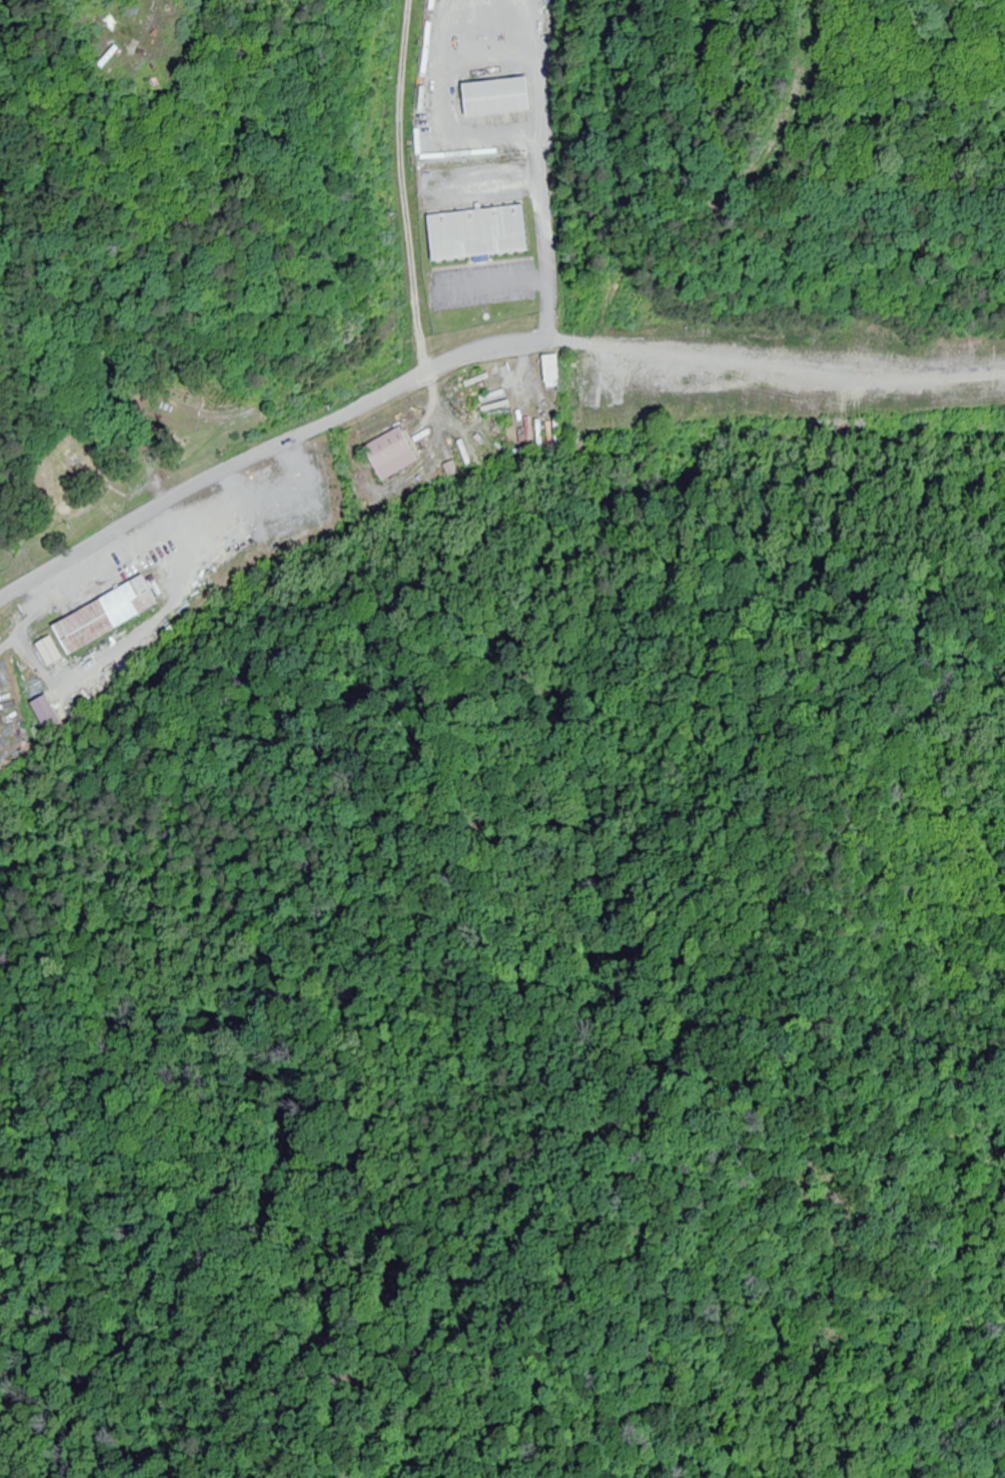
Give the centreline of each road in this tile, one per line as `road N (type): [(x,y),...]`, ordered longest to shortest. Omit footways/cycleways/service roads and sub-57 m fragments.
road 1 (residential): [(0,603),(175,497),(384,398),(559,336),(812,291),(898,307),(1004,299)]

